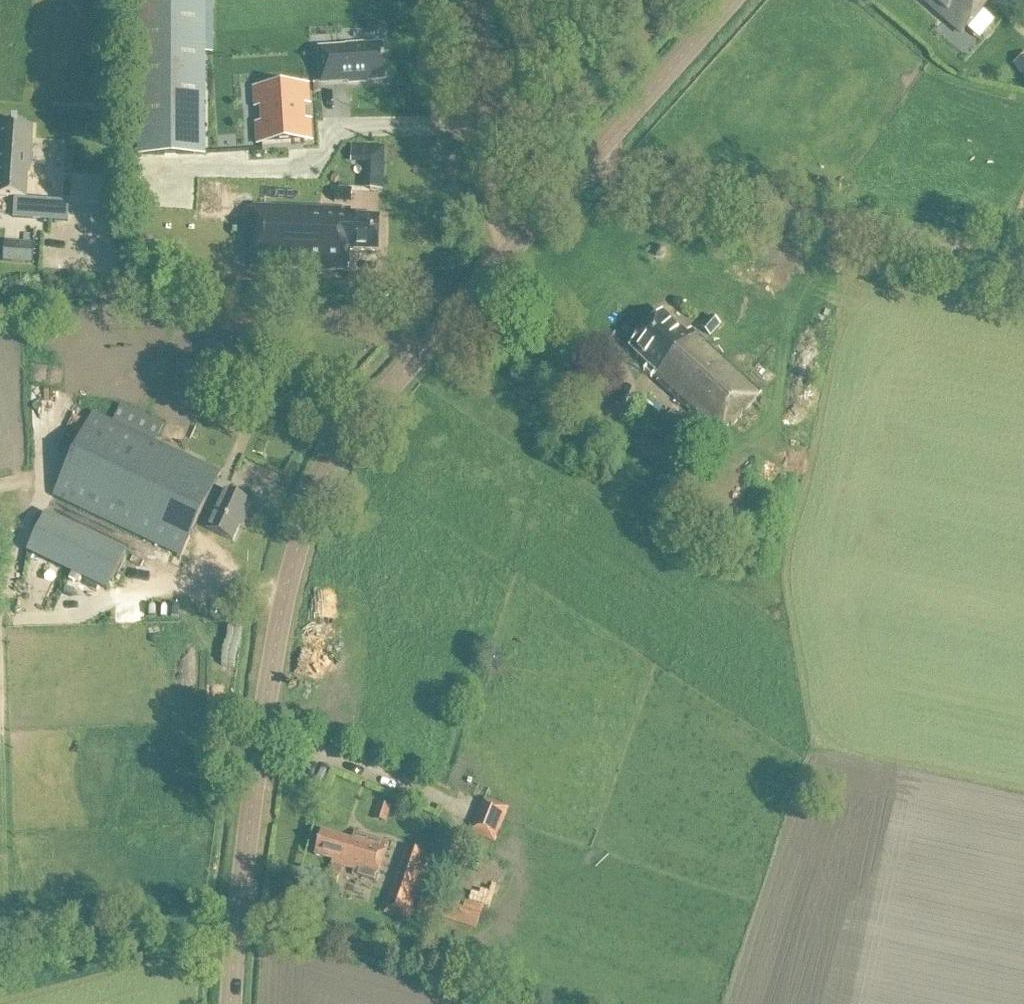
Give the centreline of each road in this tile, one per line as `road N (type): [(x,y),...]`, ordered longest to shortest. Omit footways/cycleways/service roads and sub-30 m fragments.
road 1 (tertiary): [(230,1003),(283,604),(330,469),(417,358),(735,0)]
road 2 (track): [(589,165),(1023,267)]
road 3 (track): [(474,0),(482,124)]

